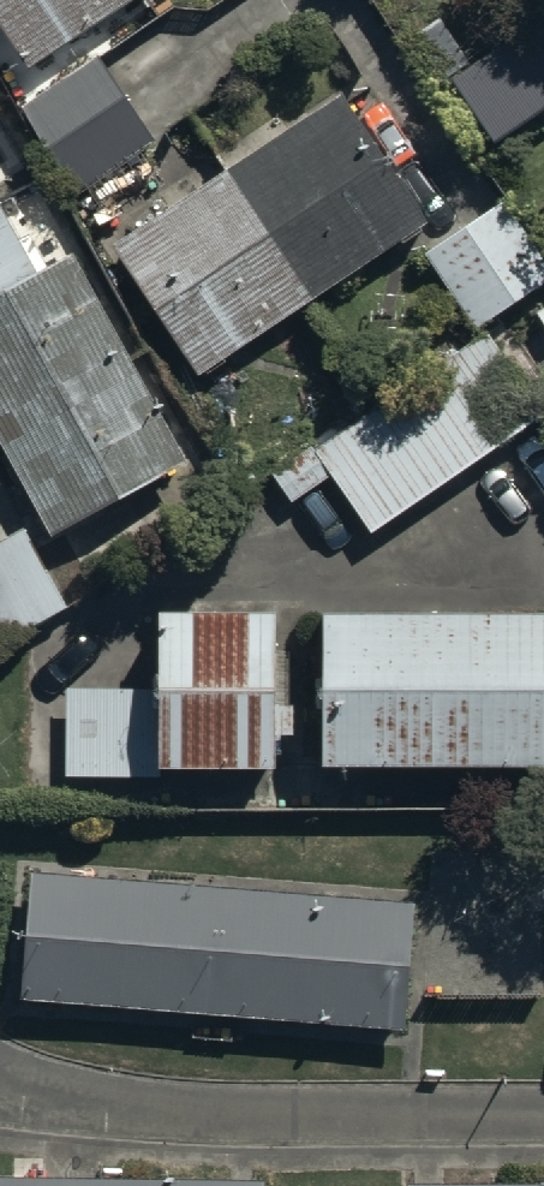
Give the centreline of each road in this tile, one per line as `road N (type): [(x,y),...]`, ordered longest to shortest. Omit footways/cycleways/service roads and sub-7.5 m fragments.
road 1 (residential): [(0,1093),(214,1118),(543,1118)]

